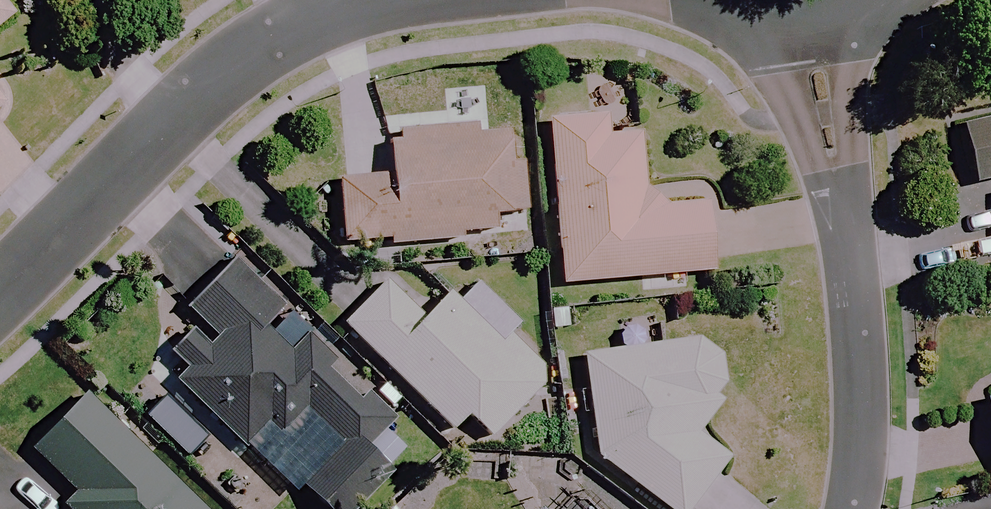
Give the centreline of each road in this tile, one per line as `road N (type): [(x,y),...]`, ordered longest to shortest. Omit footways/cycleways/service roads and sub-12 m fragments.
road 1 (residential): [(847,508),(854,361),(826,36)]
road 2 (residential): [(0,288),(206,89),(312,18),(365,0)]

